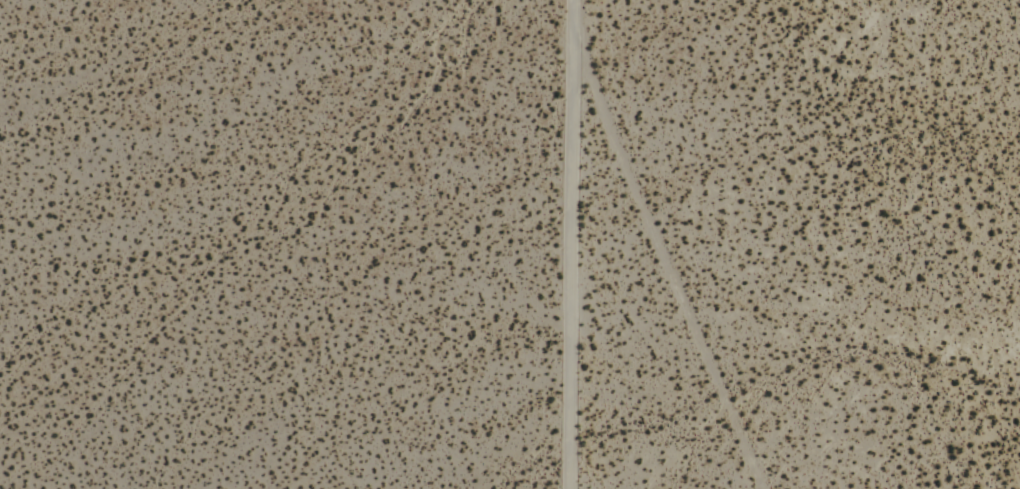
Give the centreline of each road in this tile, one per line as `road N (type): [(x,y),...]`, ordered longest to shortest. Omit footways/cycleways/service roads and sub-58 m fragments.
road 1 (residential): [(575,488),(584,0)]

